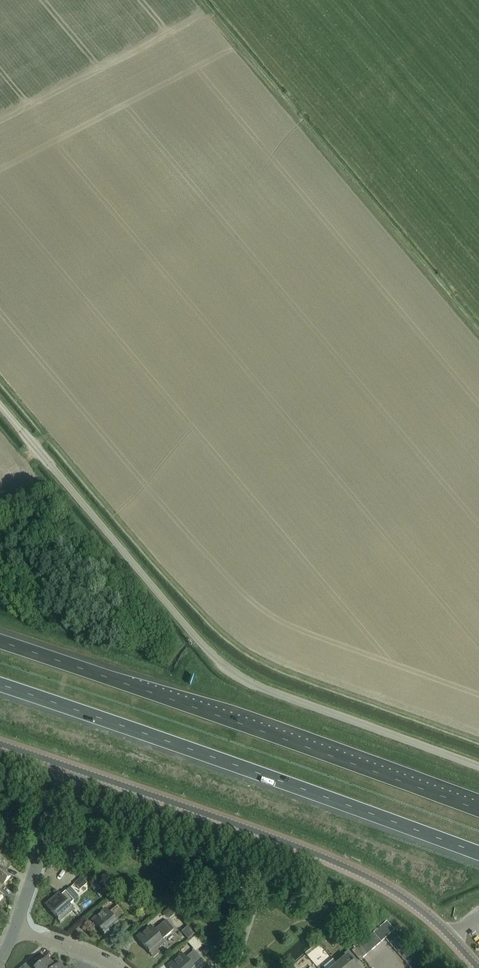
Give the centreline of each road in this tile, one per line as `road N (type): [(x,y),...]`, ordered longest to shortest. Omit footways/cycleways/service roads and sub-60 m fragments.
road 1 (unclassified): [(0,406),(229,670),(478,767)]
road 2 (motorway): [(478,810),(0,641)]
road 3 (motorway): [(0,684),(478,852)]
road 4 (unclassified): [(478,967),(422,912),(355,871),(70,768)]
road 5 (track): [(478,332),(196,0)]
road 6 (residential): [(15,930),(70,768)]

